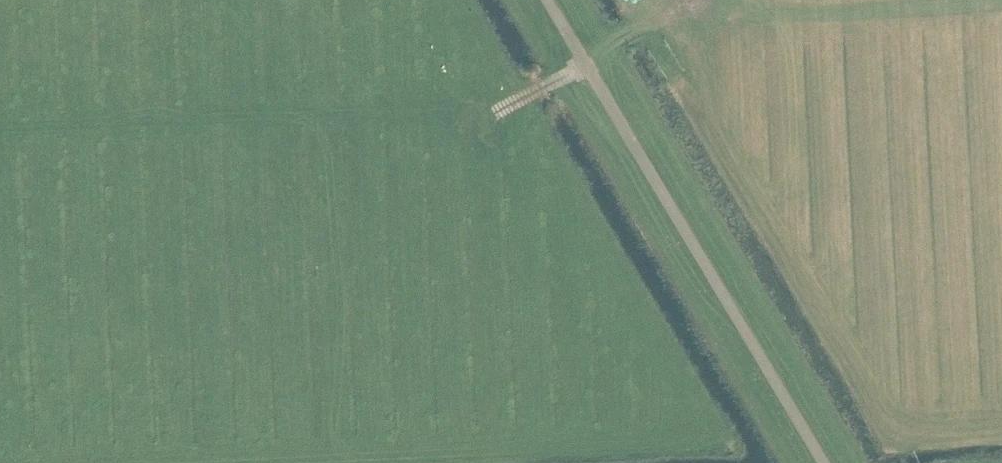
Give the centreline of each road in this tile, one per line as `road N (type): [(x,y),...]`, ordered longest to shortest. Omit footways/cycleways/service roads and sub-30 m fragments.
road 1 (unclassified): [(825,462),(548,0)]

